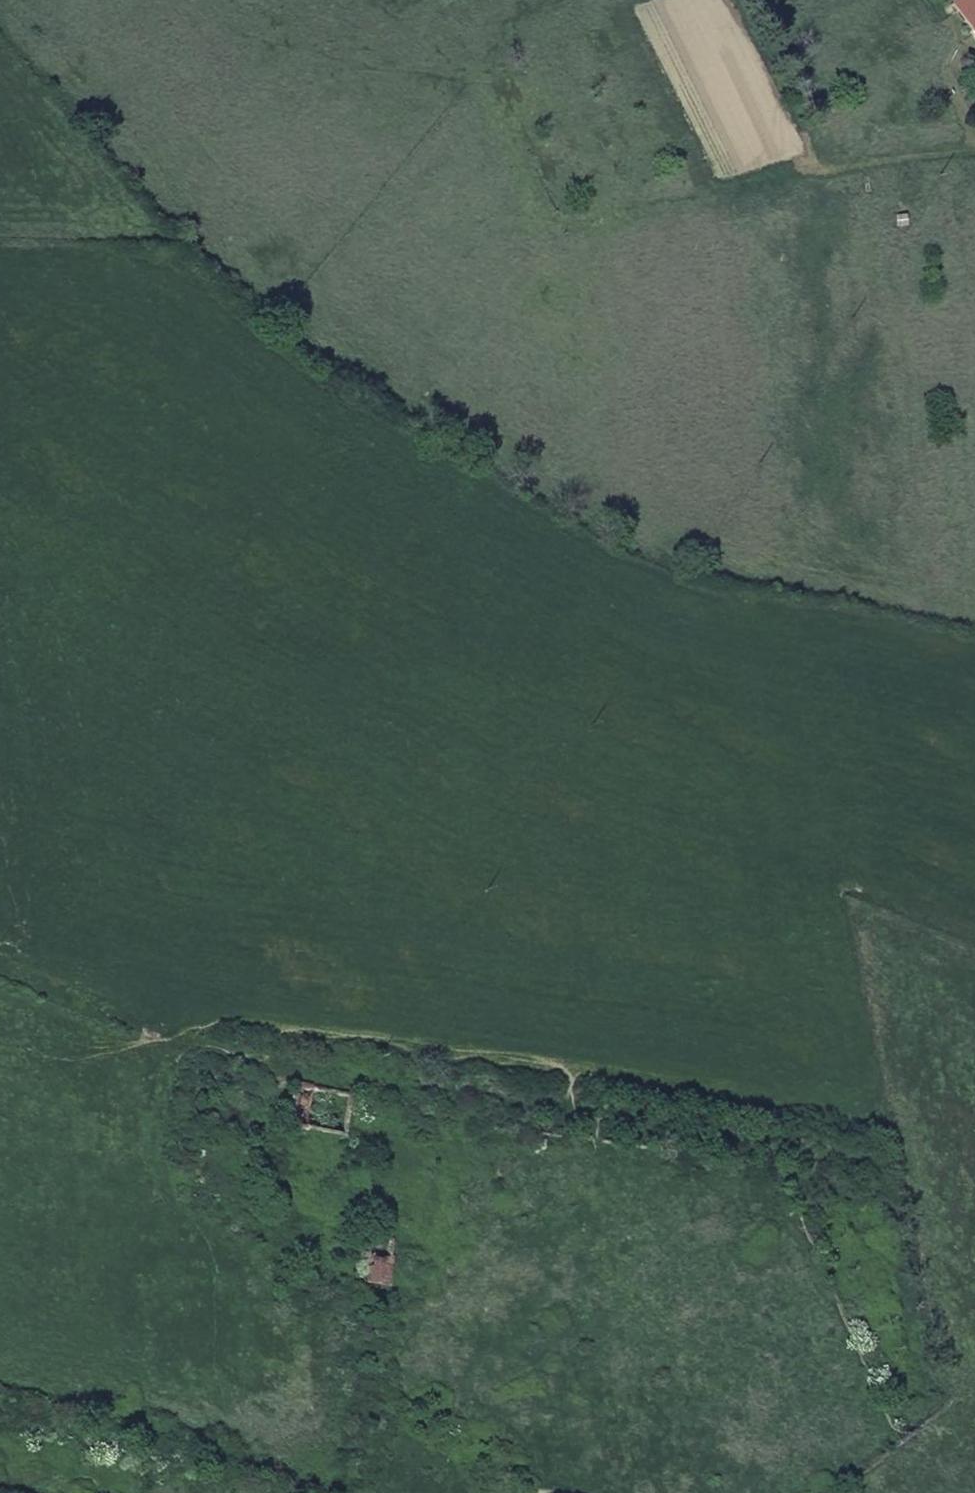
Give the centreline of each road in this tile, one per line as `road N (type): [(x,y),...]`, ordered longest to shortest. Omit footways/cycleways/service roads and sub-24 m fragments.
road 1 (track): [(974,1445),(916,1173),(539,1121),(303,1073)]
road 2 (track): [(974,151),(786,175),(739,189)]

